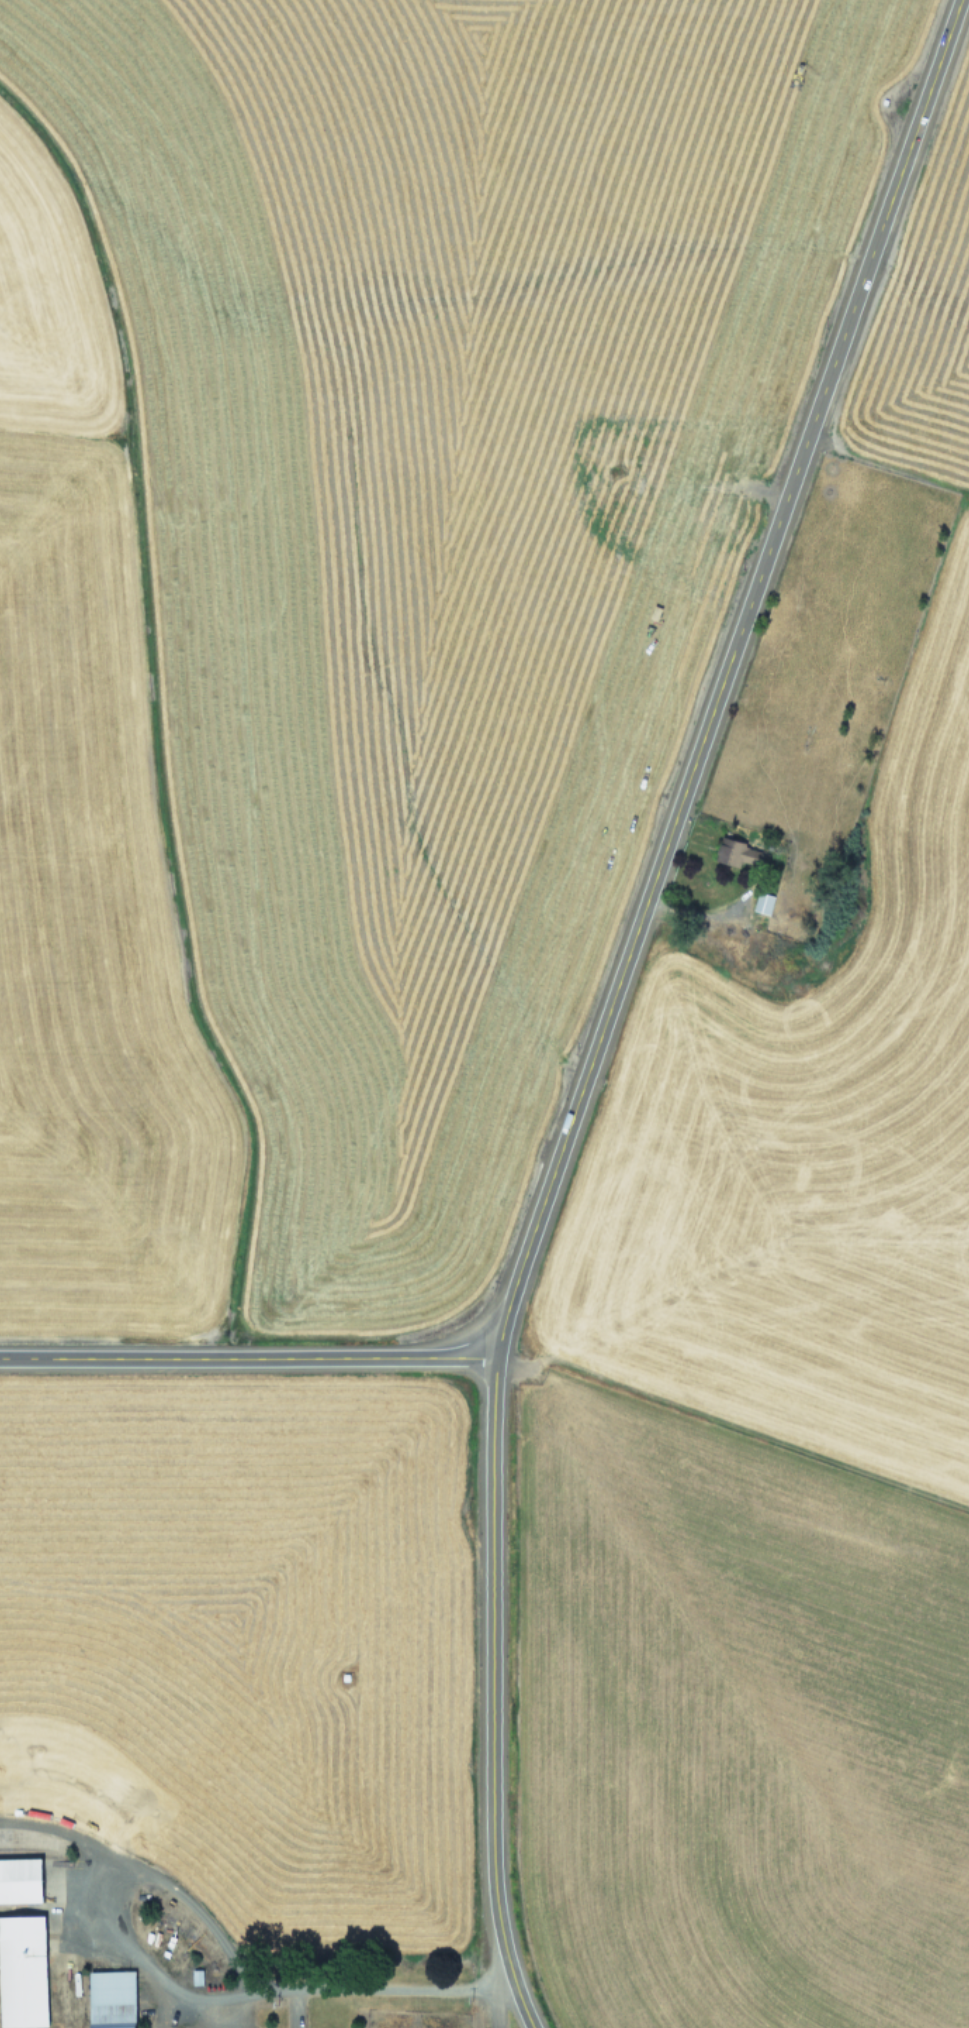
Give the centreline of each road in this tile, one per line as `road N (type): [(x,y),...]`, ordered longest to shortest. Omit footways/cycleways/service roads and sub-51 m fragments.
road 1 (secondary): [(963,0),(489,1358)]
road 2 (secondary): [(489,1358),(490,1872),(502,1945),(532,2027)]
road 3 (tertiary): [(0,1358),(489,1358)]

